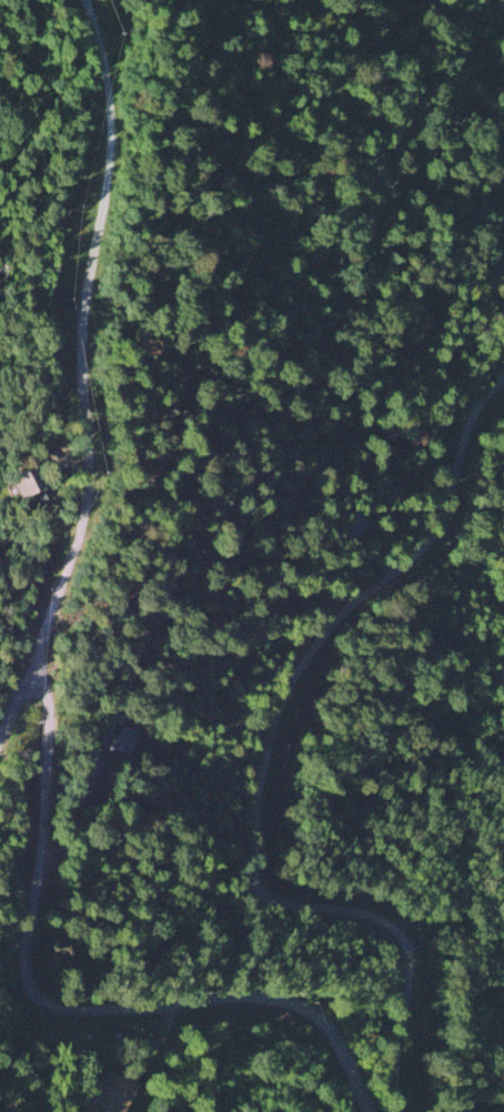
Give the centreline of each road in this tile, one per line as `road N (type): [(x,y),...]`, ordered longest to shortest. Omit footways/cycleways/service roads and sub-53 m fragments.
road 1 (residential): [(398,1111),(410,948),(395,926),(259,890),(259,786),(284,693),(335,620),(427,539),(476,407),(503,373)]
road 2 (residential): [(84,0),(104,55),(109,158),(85,313),(87,486),(34,683),(13,698),(0,729)]
road 3 (residential): [(364,1111),(329,1031),(288,1001),(206,994),(52,1005),(31,978),(49,715),(34,683)]

